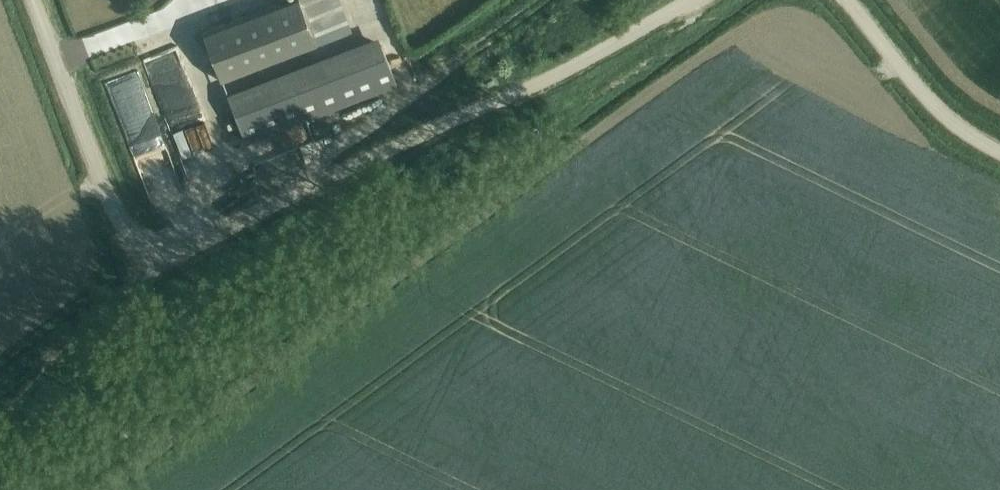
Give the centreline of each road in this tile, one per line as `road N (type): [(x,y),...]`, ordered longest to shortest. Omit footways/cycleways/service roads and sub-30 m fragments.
road 1 (unclassified): [(697,0),(355,174),(160,255),(116,213),(34,0)]
road 2 (track): [(274,332),(708,0)]
road 3 (unclassified): [(999,148),(949,122),(847,0)]

